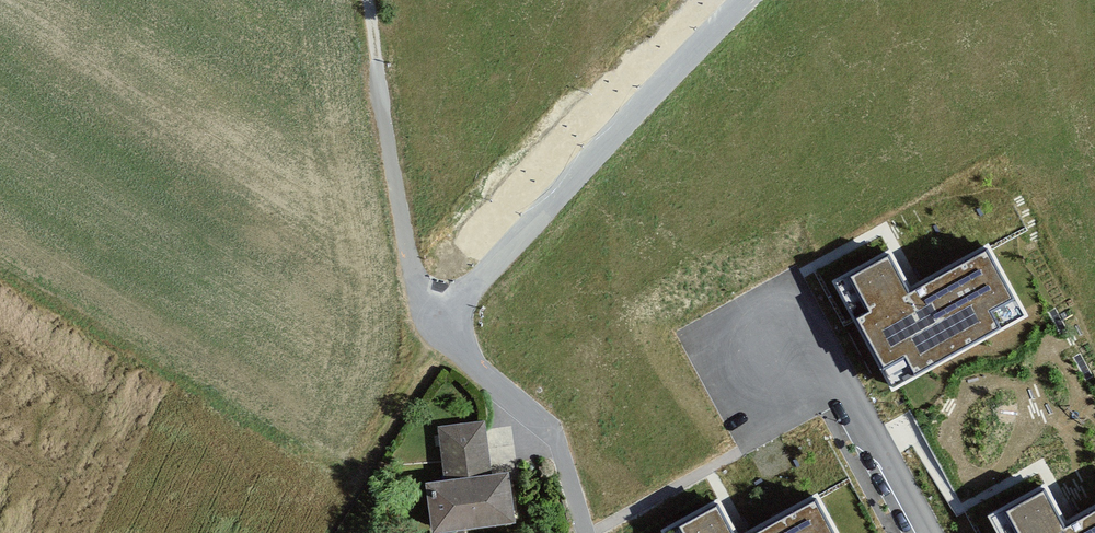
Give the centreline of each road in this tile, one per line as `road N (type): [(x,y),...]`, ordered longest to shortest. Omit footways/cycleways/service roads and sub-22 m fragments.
road 1 (unclassified): [(435,341),(744,0)]
road 2 (unclassified): [(373,0),(408,249),(435,341)]
road 3 (residential): [(848,394),(747,447),(701,368),(805,315)]
road 4 (unclassified): [(586,532),(561,446),(435,341)]
road 5 (residential): [(848,394),(924,532)]

